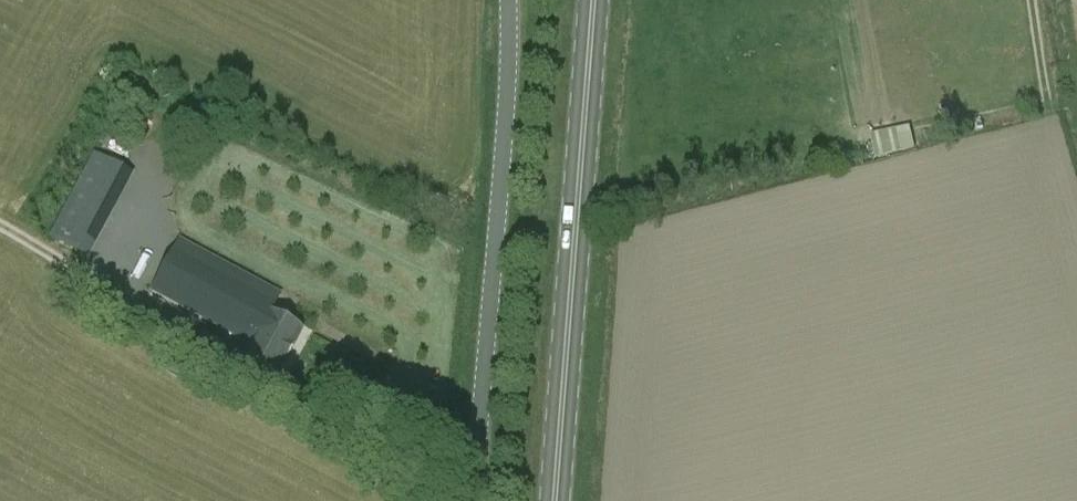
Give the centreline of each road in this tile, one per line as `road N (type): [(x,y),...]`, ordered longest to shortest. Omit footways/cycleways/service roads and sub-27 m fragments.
road 1 (primary): [(559,500),(596,0)]
road 2 (unclassified): [(506,0),(472,500)]

